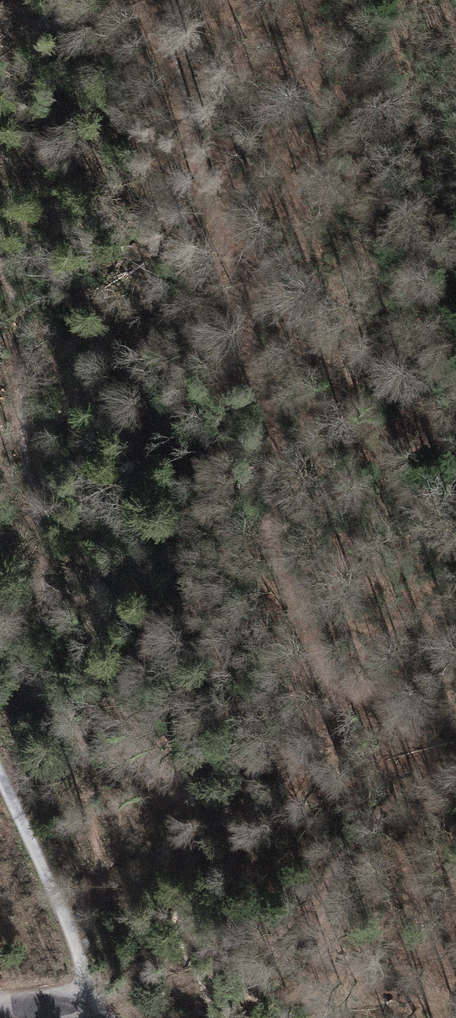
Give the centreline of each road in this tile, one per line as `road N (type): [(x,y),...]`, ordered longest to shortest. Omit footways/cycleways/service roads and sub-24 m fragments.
road 1 (track): [(271,296),(235,256),(211,212),(162,0)]
road 2 (track): [(0,774),(86,952),(83,1011)]
road 3 (track): [(455,441),(271,296)]

